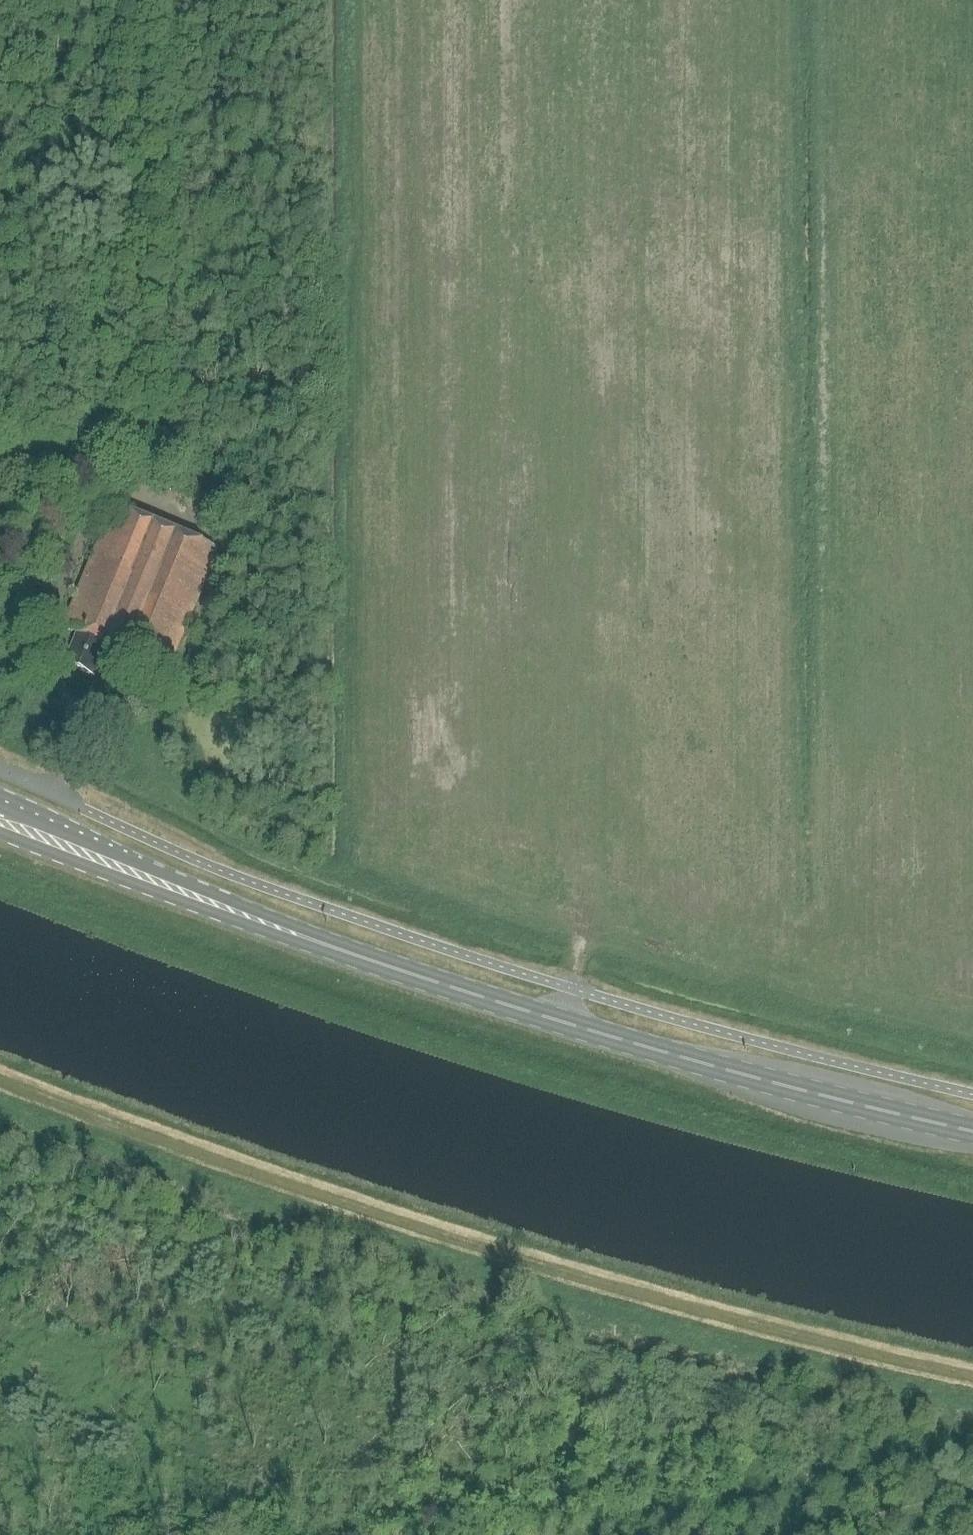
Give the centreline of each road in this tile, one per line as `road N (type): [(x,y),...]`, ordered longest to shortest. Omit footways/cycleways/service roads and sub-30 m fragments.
road 1 (secondary): [(972,1131),(772,1082),(467,993),(0,819)]
road 2 (track): [(0,1089),(341,1209),(847,1349),(972,1375)]
road 3 (track): [(821,1534),(972,1501)]

